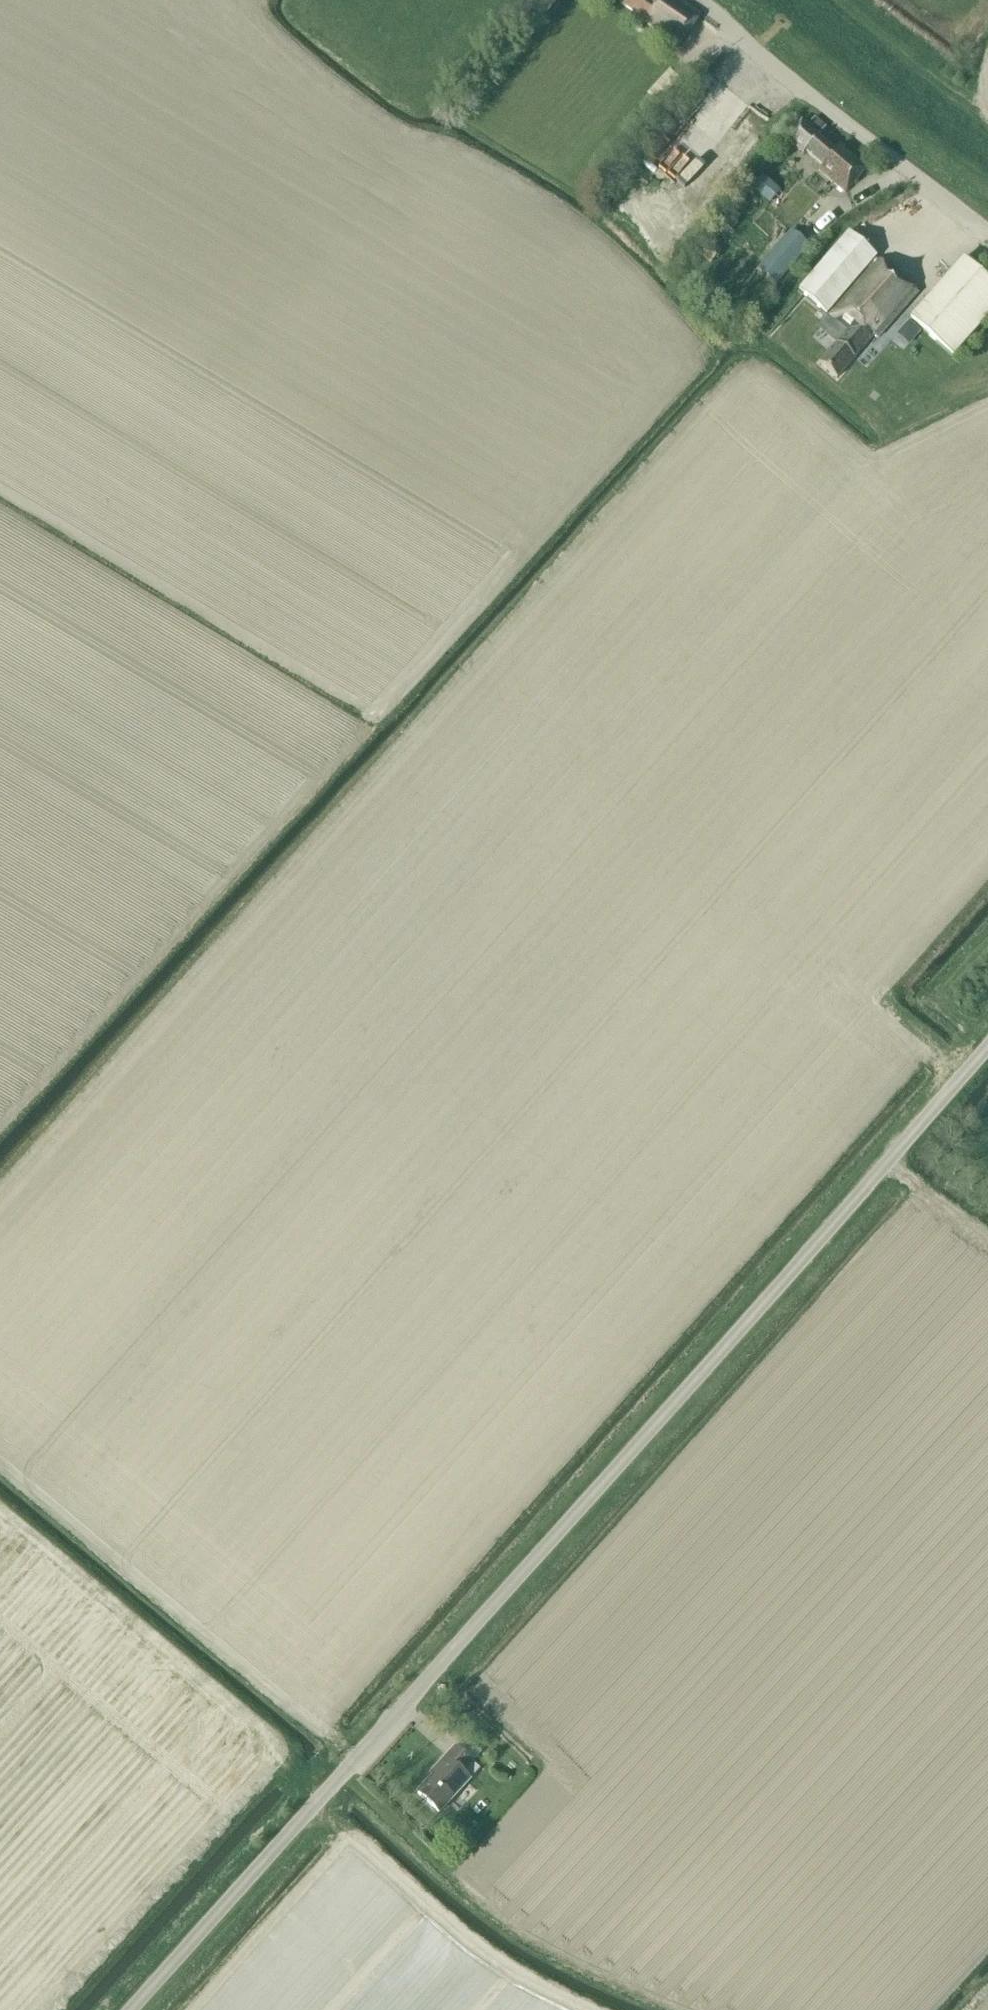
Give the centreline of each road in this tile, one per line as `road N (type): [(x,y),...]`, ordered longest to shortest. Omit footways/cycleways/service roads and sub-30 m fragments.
road 1 (unclassified): [(131,2009),(987,1048)]
road 2 (unclassified): [(987,233),(697,0)]

